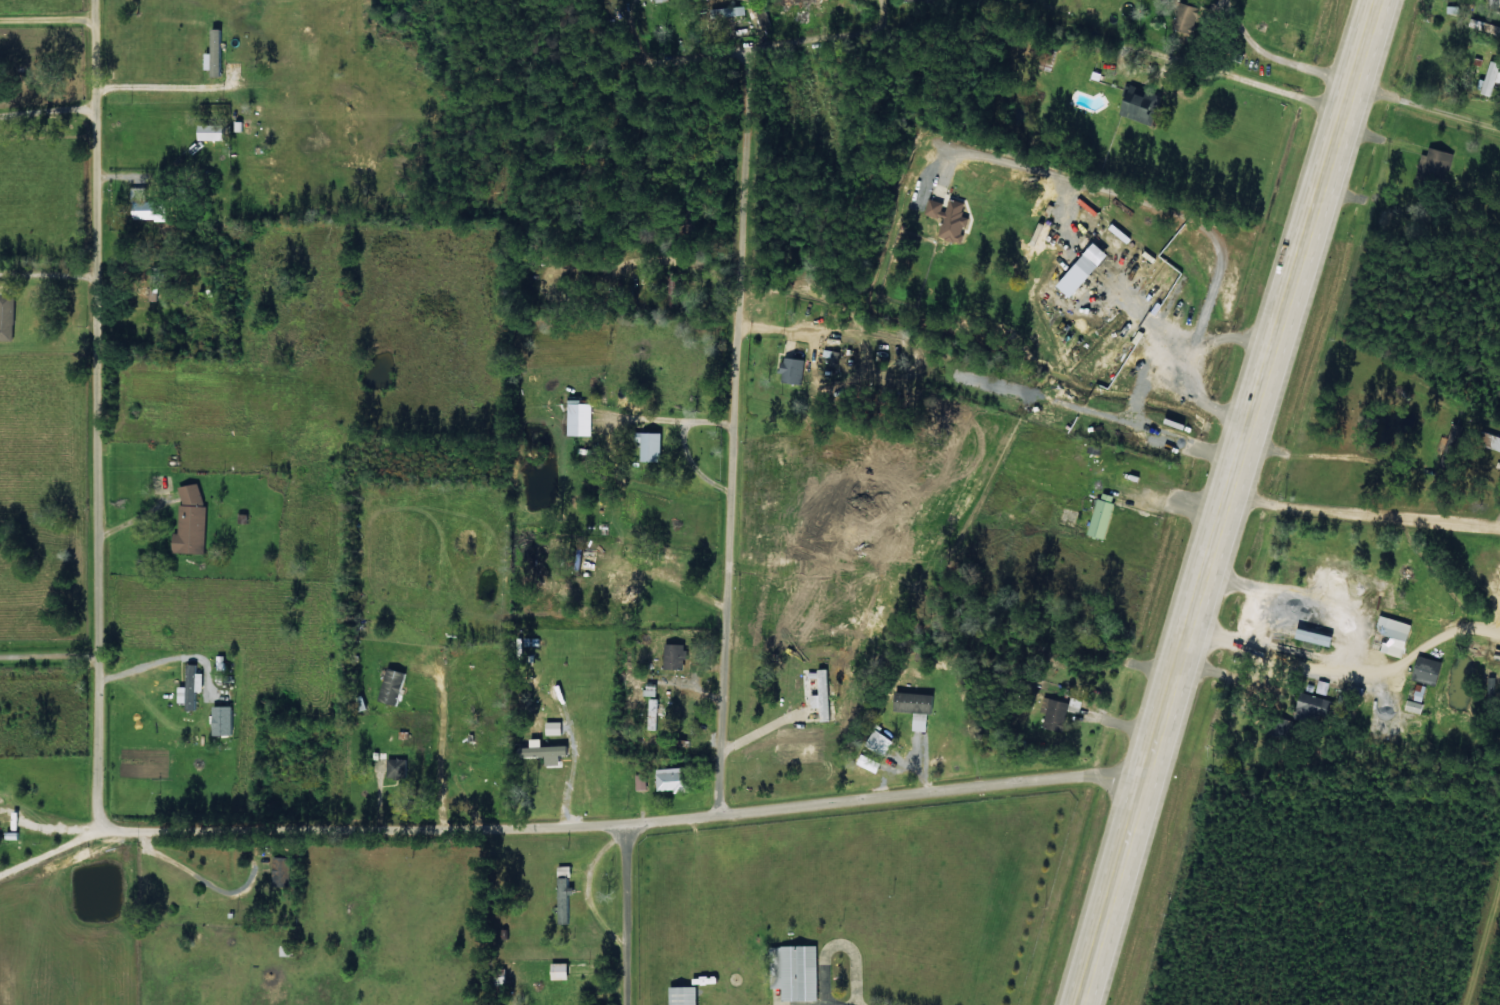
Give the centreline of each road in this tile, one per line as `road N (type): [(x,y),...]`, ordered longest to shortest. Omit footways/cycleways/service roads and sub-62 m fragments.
road 1 (residential): [(99,833),(631,824),(1145,789)]
road 2 (residential): [(109,0),(127,643),(99,833)]
road 3 (trunk): [(1082,1004),(1304,243)]
road 4 (residential): [(723,816),(755,130),(797,78)]
road 5 (residential): [(797,78),(844,56),(927,51),(1346,105)]
road 6 (residential): [(1499,702),(1385,708),(1181,664)]
road 7 (residential): [(1242,457),(1499,480)]
road 8 (trunk): [(1304,243),(1378,0)]
road 9 (residential): [(631,1004),(631,824)]

